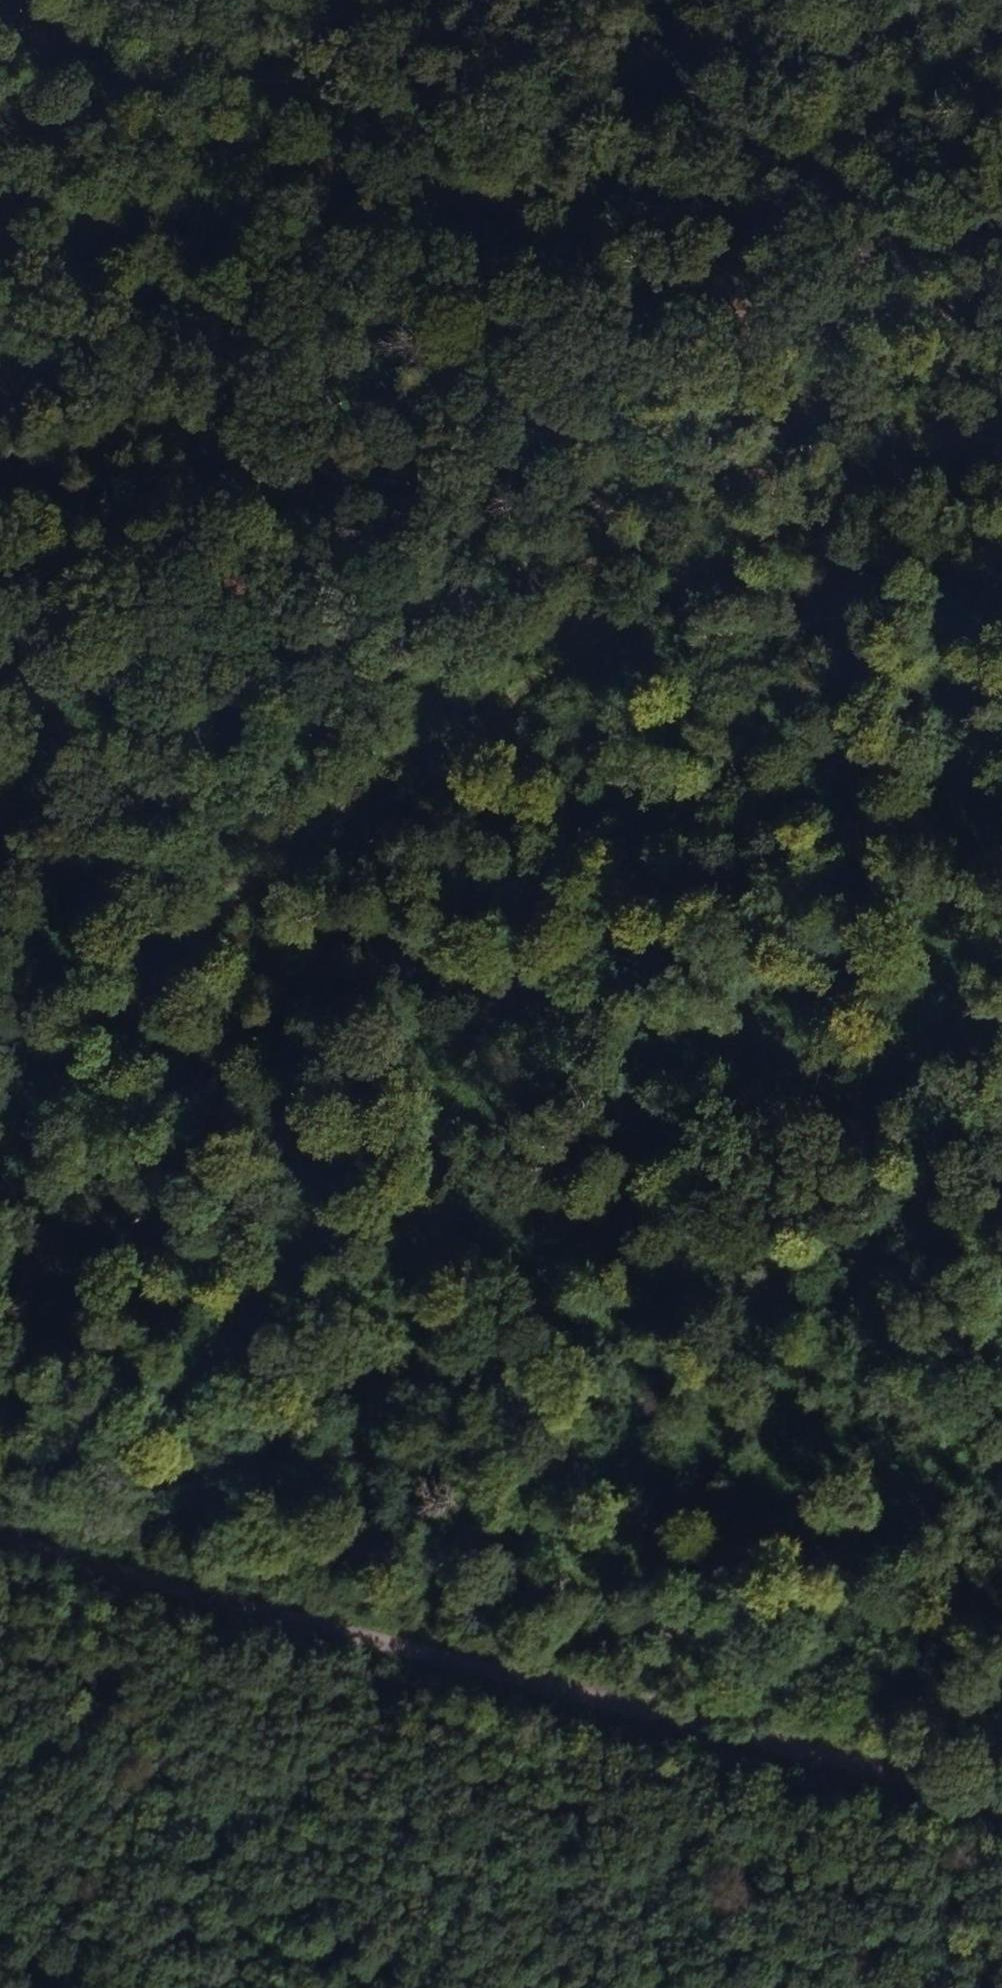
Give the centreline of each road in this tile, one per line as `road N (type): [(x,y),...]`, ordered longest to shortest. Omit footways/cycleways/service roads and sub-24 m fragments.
road 1 (track): [(0,1535),(1001,1805)]
road 2 (track): [(0,133),(120,0)]

